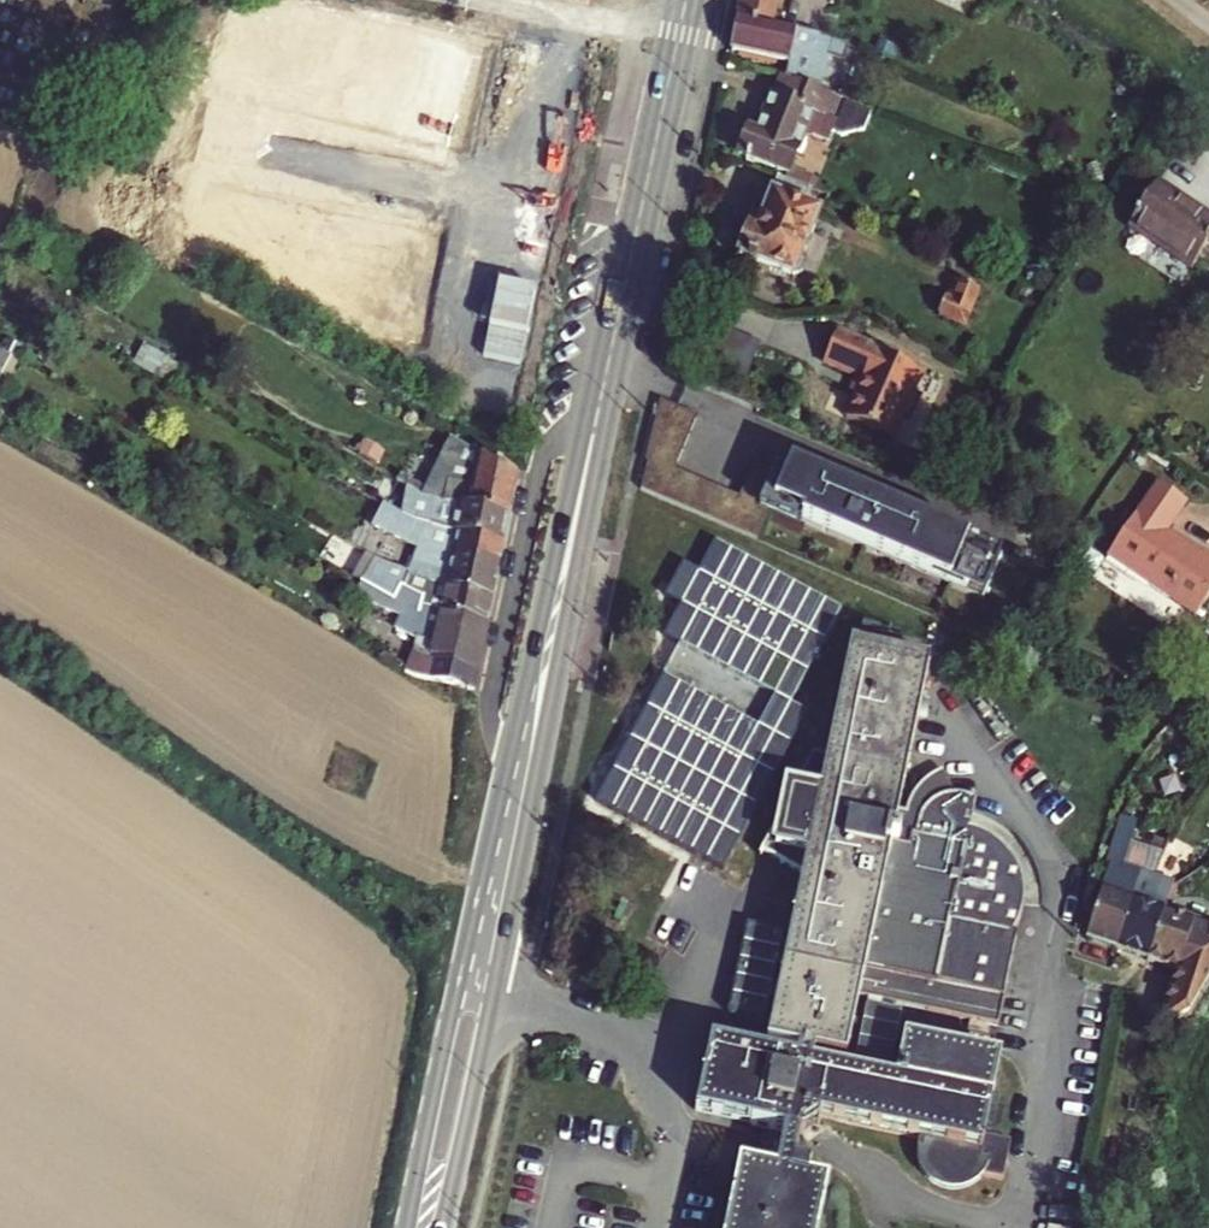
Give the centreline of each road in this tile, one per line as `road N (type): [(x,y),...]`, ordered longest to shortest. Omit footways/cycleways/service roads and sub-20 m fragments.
road 1 (primary): [(617,332),(567,509),(406,1227)]
road 2 (primary): [(442,1227),(582,558),(617,332)]
road 3 (primary): [(686,0),(617,332)]
road 4 (track): [(1032,1178),(1081,1188),(1113,1168),(1143,1008)]

